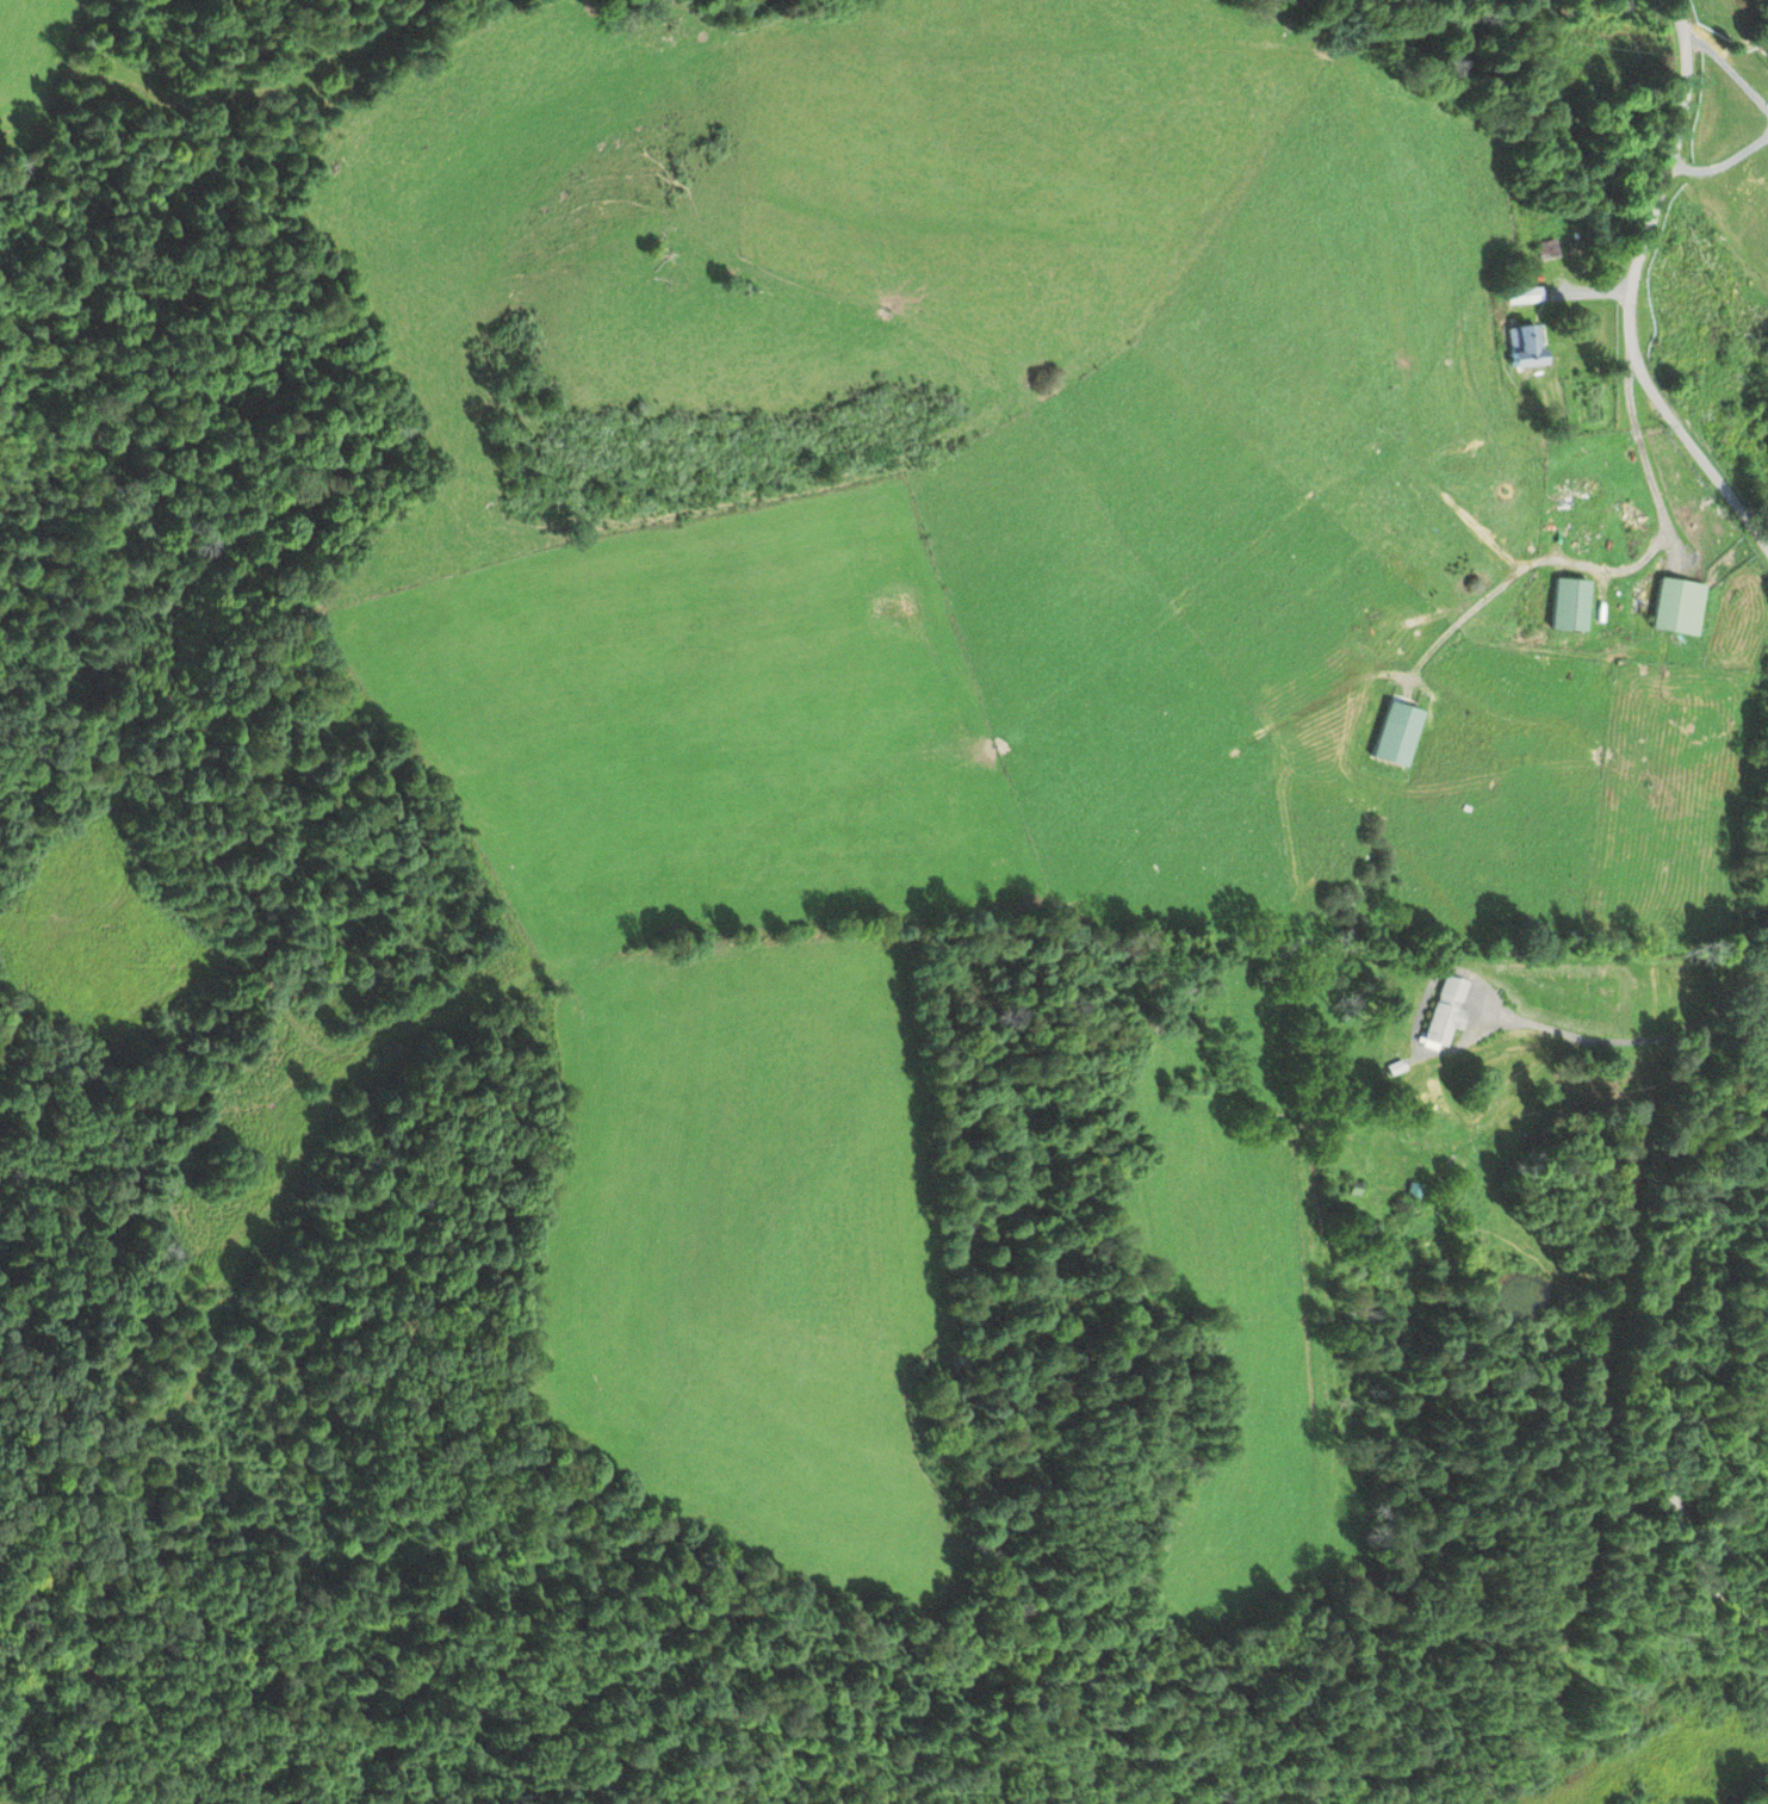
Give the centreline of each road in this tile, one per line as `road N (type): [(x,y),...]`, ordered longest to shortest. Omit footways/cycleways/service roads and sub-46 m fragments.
road 1 (residential): [(1767,1636),(1711,1583),(1674,1509),(1640,1411),(1634,1327),(1767,1060)]
road 2 (residential): [(1767,545),(1654,396),(1624,323),(1679,130),(1692,42),(1677,0)]

